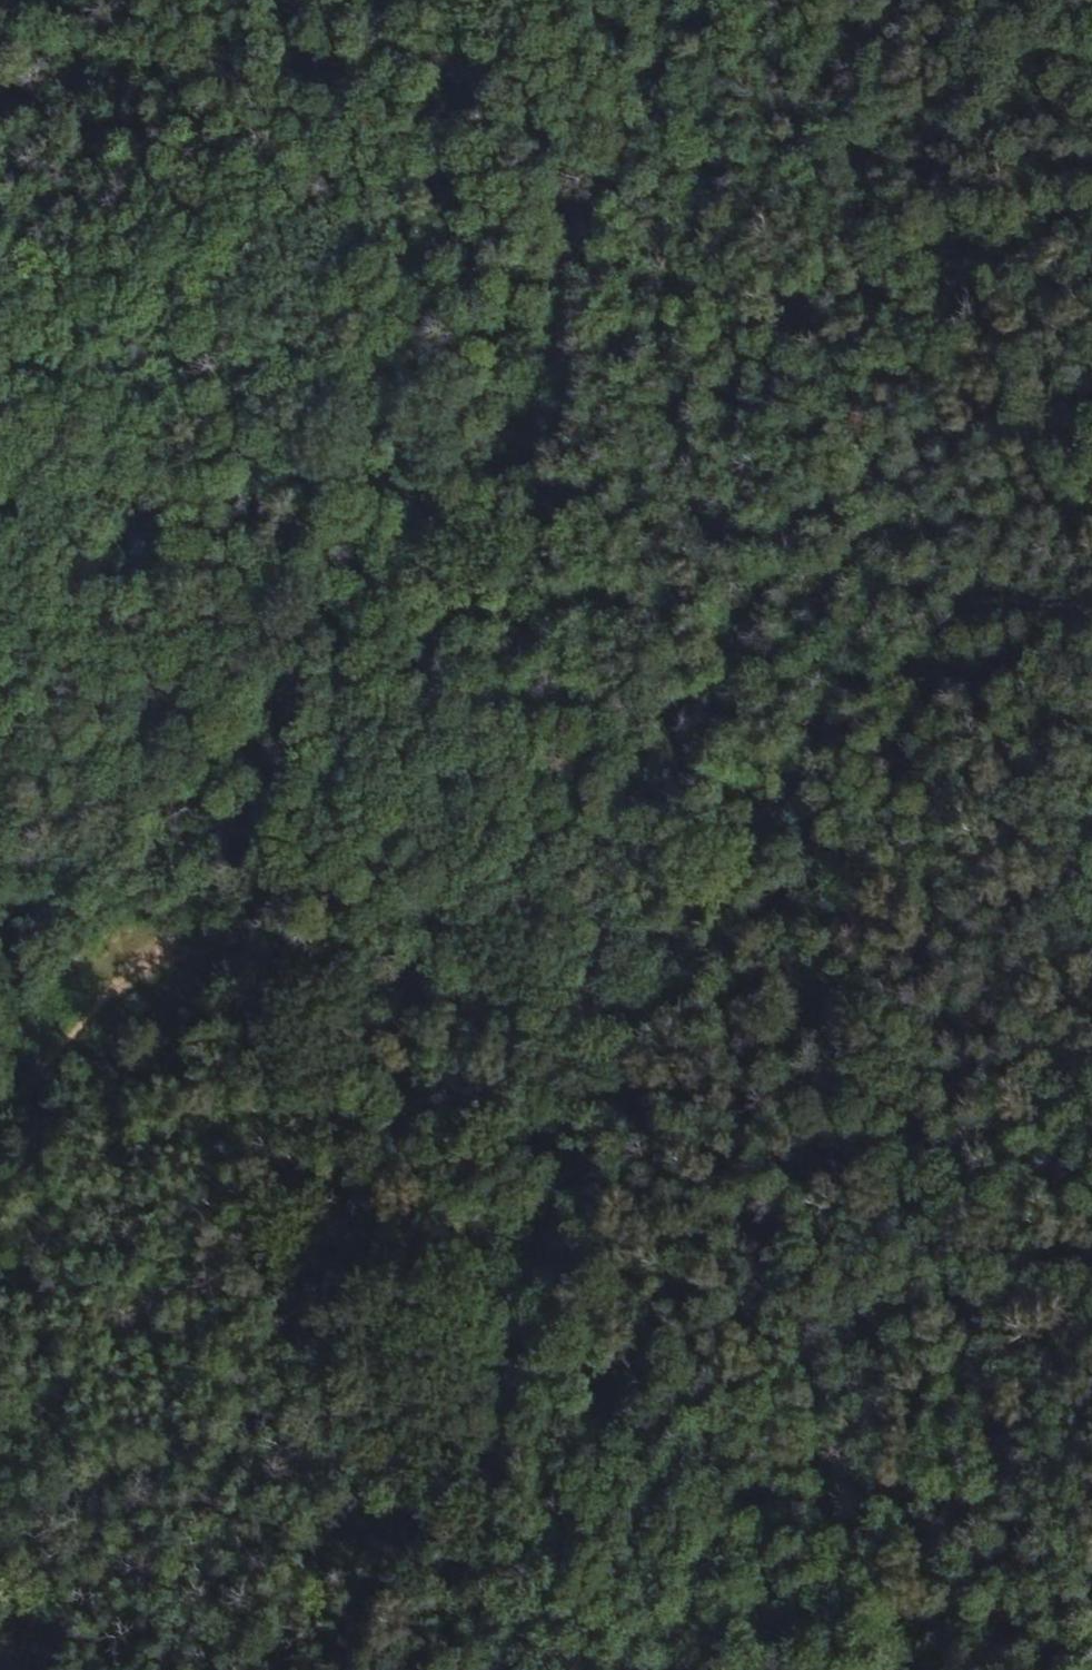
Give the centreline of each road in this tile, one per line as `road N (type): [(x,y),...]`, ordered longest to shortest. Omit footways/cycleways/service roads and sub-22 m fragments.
road 1 (track): [(353,648),(501,471),(703,0)]
road 2 (track): [(0,1117),(211,904),(353,648)]

